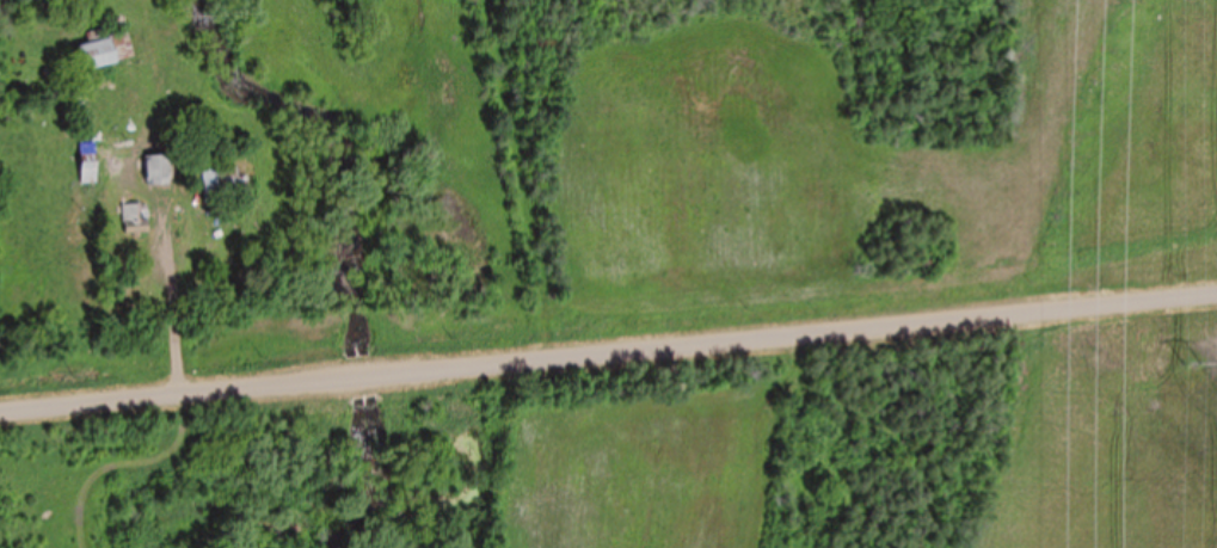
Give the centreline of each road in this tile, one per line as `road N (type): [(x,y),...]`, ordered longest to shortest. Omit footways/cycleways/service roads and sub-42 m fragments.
road 1 (residential): [(0,409),(1216,299)]

